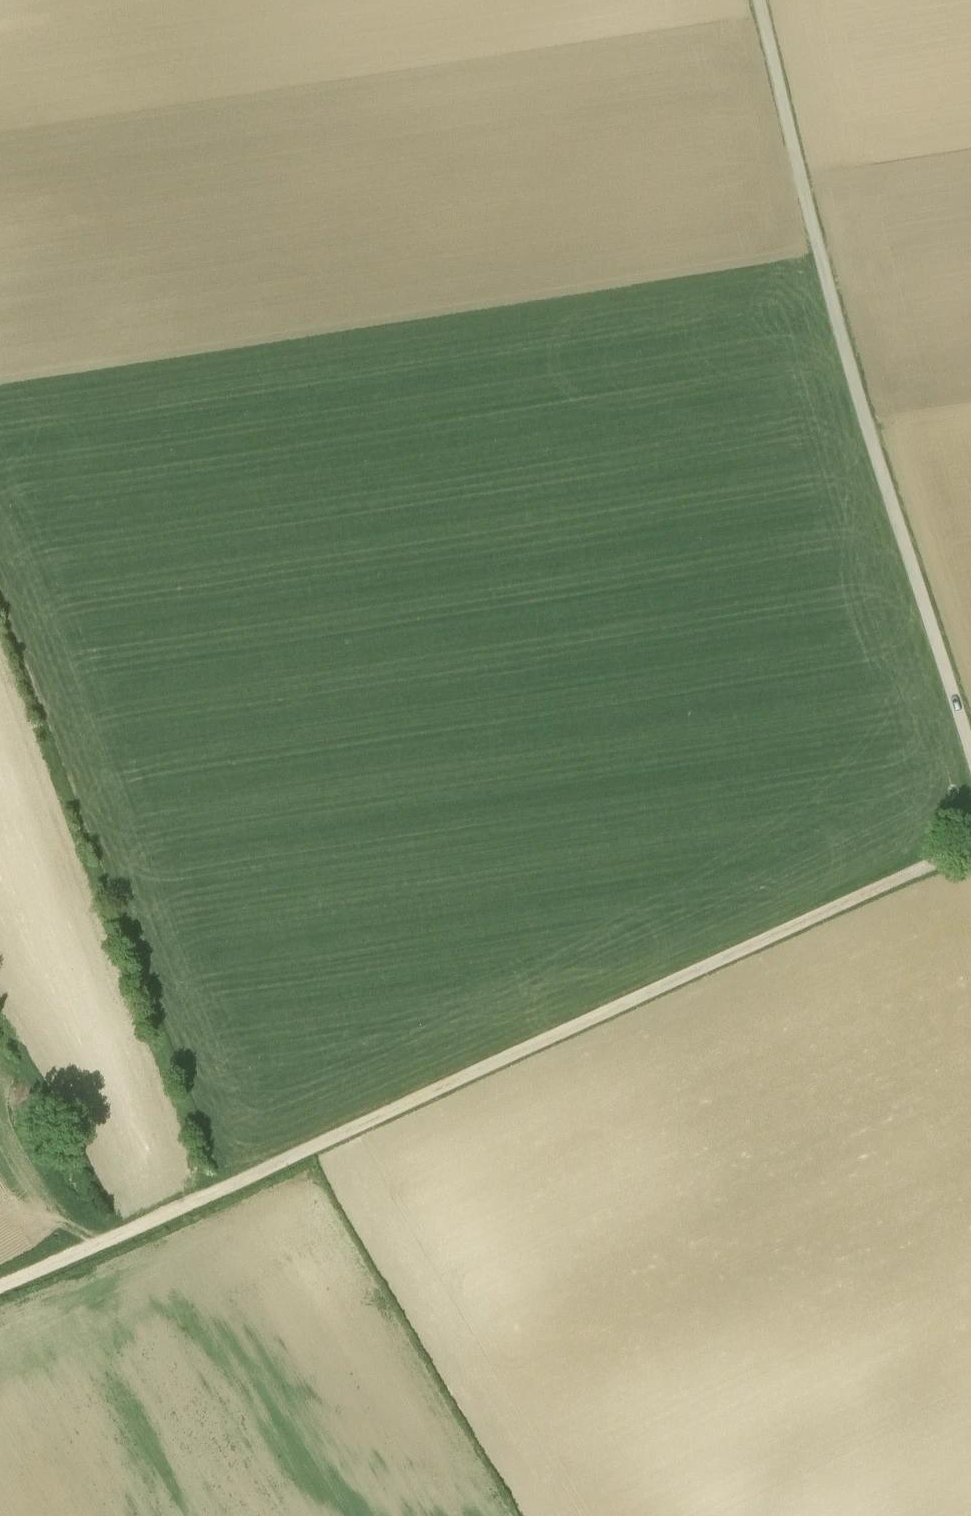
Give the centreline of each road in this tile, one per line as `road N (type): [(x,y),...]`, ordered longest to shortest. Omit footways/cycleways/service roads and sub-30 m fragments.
road 1 (track): [(0,1286),(970,847)]
road 2 (unclassified): [(970,750),(851,367),(759,0)]

